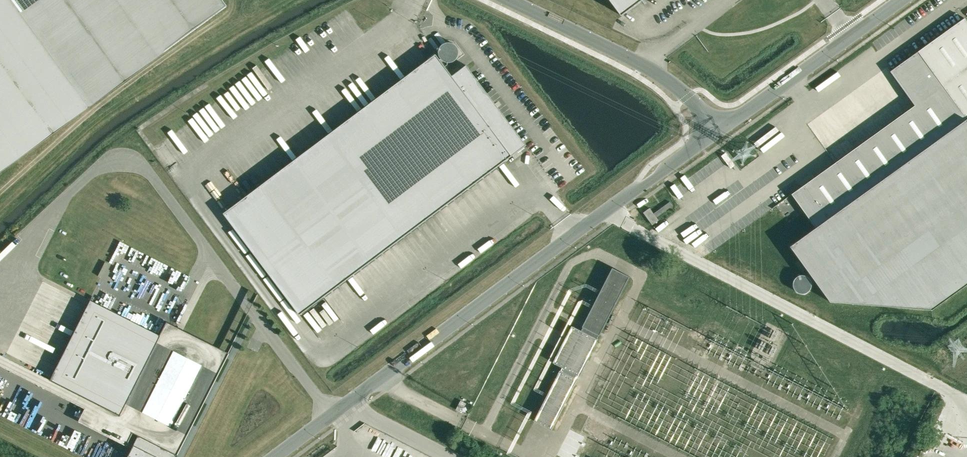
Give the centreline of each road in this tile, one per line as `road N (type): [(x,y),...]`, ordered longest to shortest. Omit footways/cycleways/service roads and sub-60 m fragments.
road 1 (unclassified): [(275,456),(720,130)]
road 2 (unclassified): [(720,130),(656,70),(509,0)]
road 3 (unclassified): [(720,130),(902,0)]

